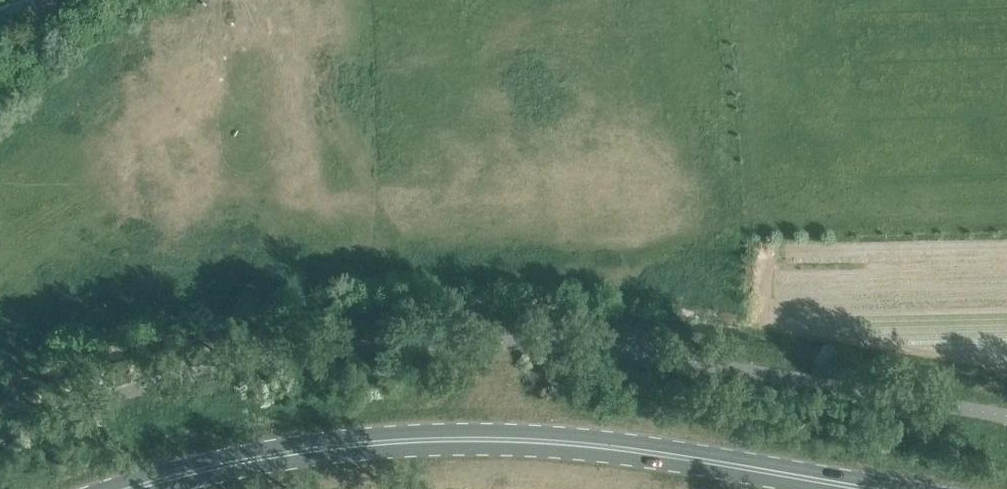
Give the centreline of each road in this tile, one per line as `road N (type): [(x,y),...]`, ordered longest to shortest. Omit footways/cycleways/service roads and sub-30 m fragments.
road 1 (primary): [(860,488),(625,450),(446,439),(323,448),(138,488)]

